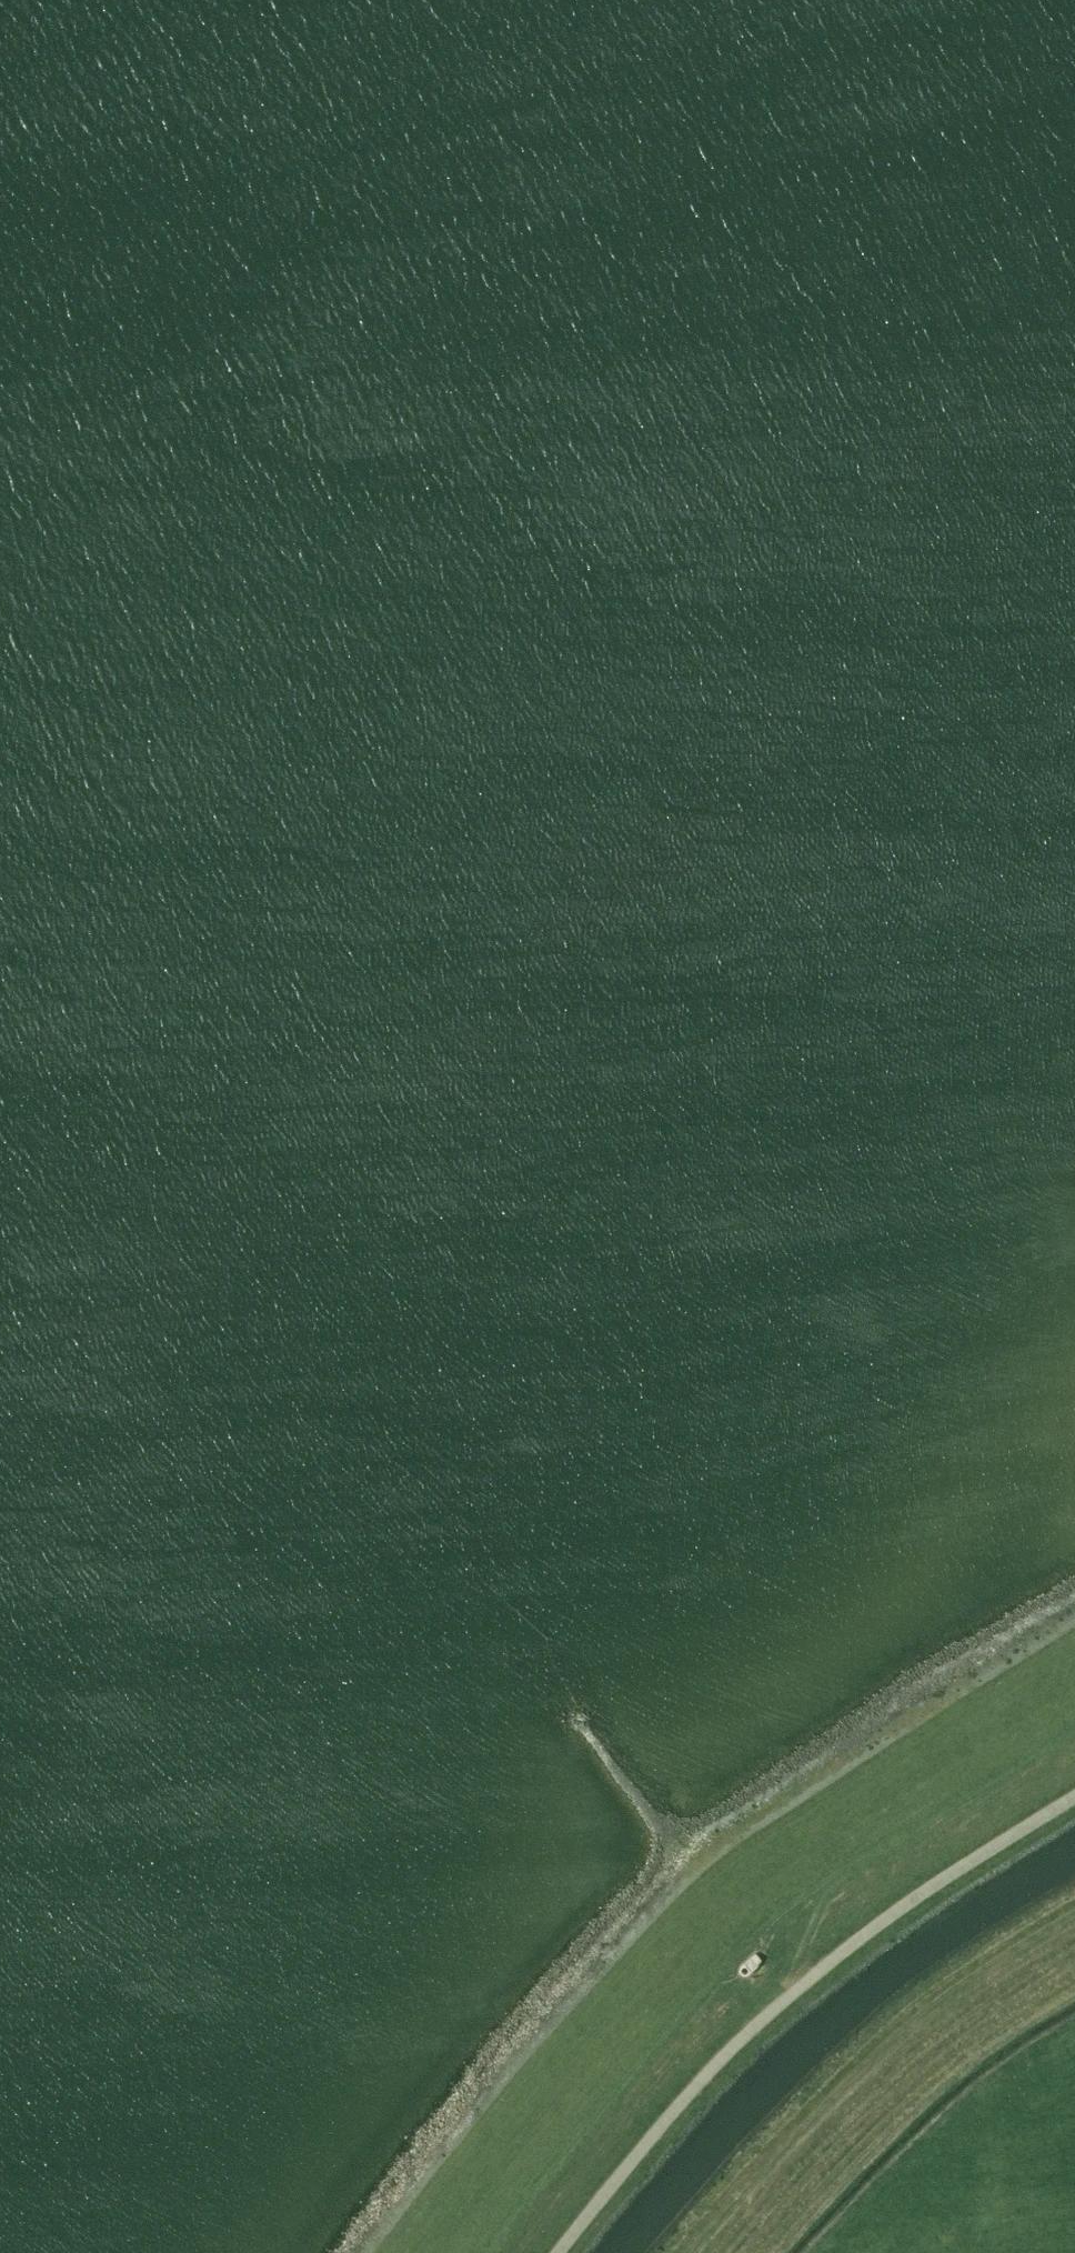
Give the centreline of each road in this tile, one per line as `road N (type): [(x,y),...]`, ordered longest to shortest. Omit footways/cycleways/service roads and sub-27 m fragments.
road 1 (track): [(775,2007),(837,1874)]

